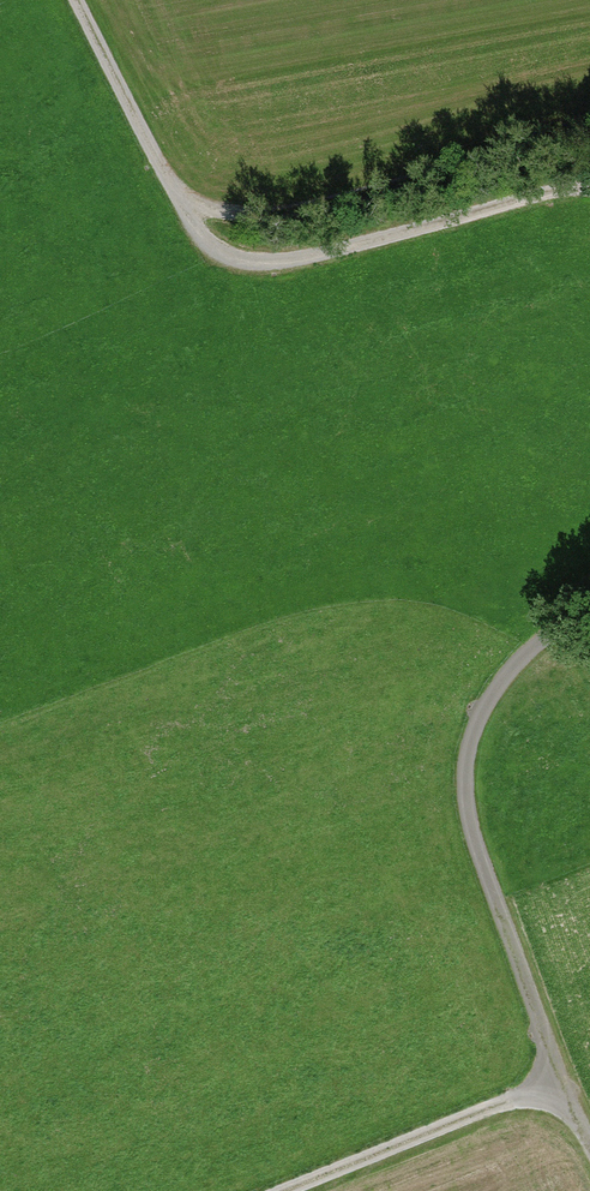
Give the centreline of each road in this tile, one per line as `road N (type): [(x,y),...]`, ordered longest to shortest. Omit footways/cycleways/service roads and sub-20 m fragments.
road 1 (track): [(78,0),(202,234),(235,262),(292,266),(561,196),(589,199)]
road 2 (unclassified): [(589,611),(487,701),(464,788),(562,1082),(589,1133)]
road 3 (track): [(589,139),(352,207),(258,217),(213,212),(169,177)]
road 4 (track): [(290,1190),(562,1082)]

